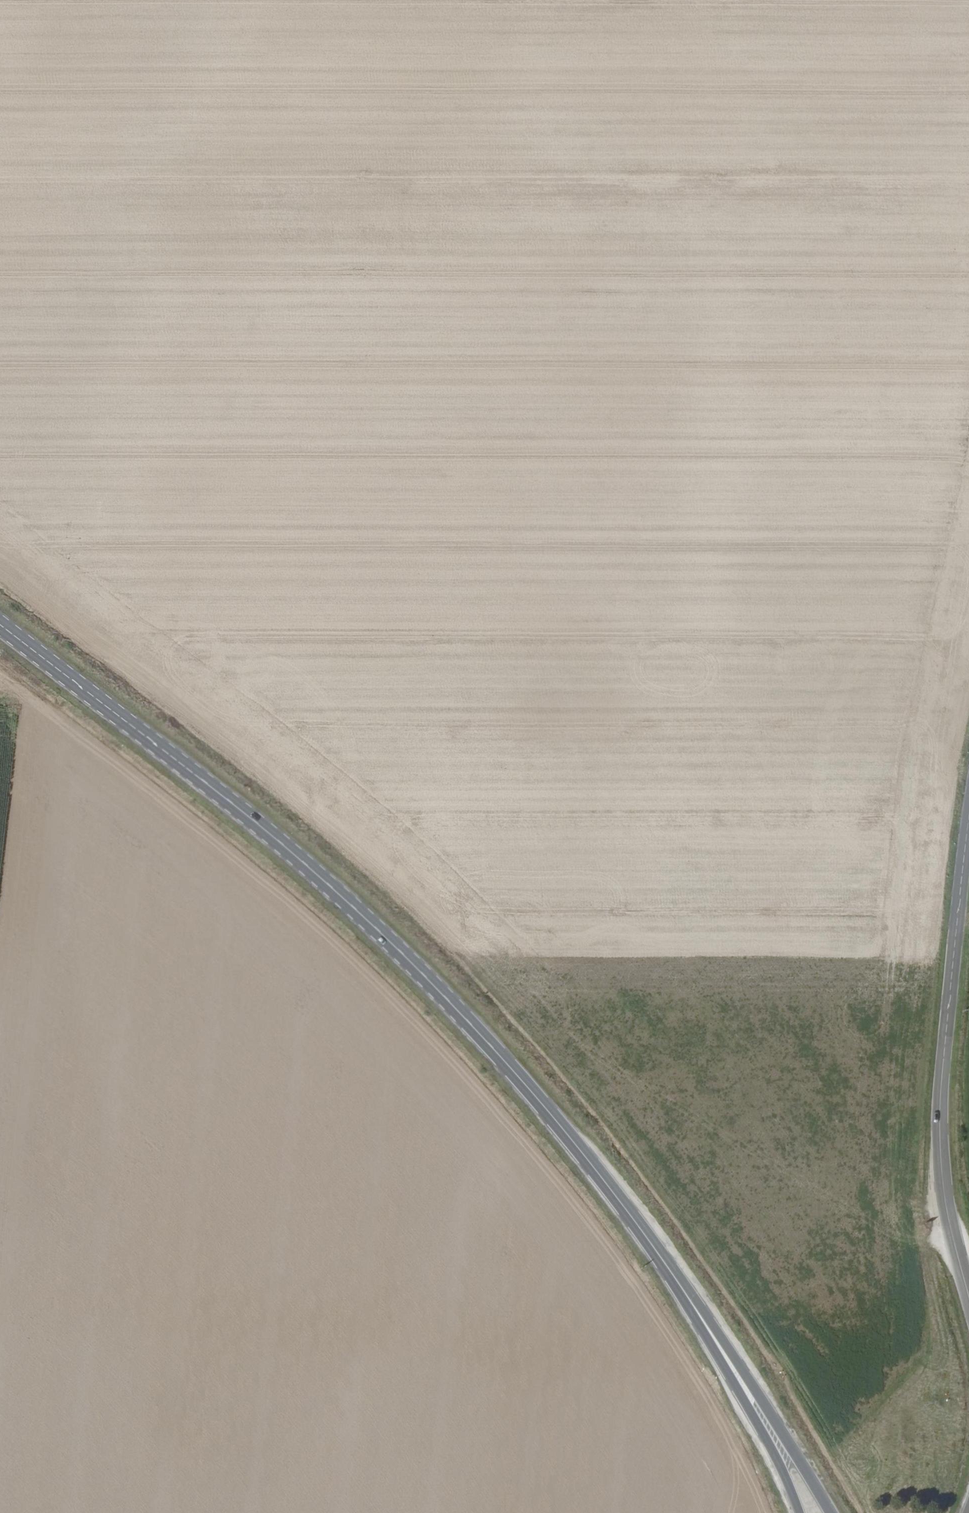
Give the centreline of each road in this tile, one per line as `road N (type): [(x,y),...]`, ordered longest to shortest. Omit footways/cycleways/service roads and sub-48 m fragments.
road 1 (primary): [(703,1318),(573,1141),(415,967),(246,815),(0,624)]
road 2 (tertiary): [(968,1301),(949,1240),(935,1116),(968,776)]
road 3 (primary): [(830,1512),(739,1360),(703,1318)]
road 4 (primary): [(703,1318),(800,1512)]

